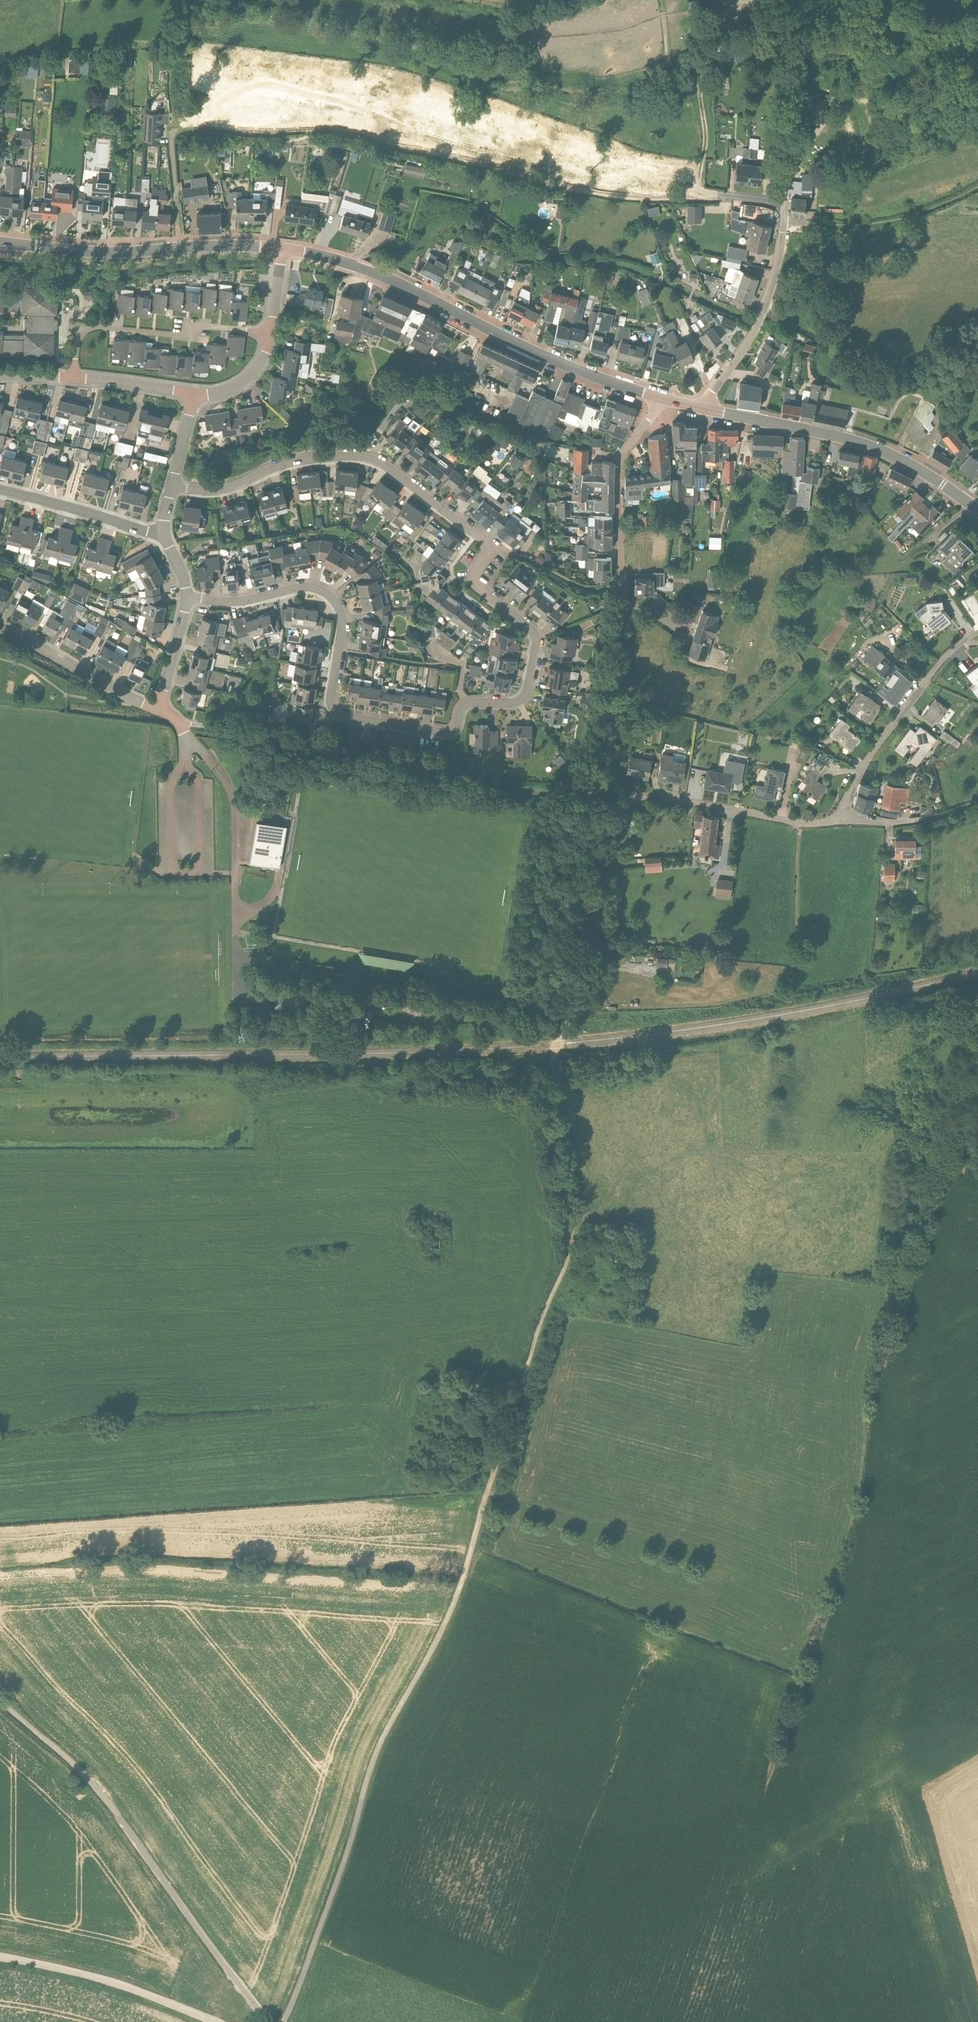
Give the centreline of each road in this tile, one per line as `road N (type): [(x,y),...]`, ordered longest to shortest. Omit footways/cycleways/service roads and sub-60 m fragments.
road 1 (unclassified): [(283,2021),(376,1754),(454,1604),(566,1260),(547,1106),(579,923),(589,799)]
road 2 (residential): [(186,597),(236,603),(306,587),(328,595),(342,624),(331,703),(344,717),(450,733),(466,706),(508,705),(526,692),(536,640),(477,586),(489,546),(383,465),(317,459),(224,490),(173,487)]
road 3 (unclassified): [(704,410),(759,324),(781,249),(789,106),(779,0)]
road 4 (unclassified): [(589,799),(496,787),(387,752),(179,723)]
road 5 (unclassified): [(266,2021),(112,1808),(0,1702)]
road 6 (residential): [(589,799),(622,606),(620,463),(662,400)]
road 7 (tertiary): [(662,400),(559,364),(365,270),(283,247)]
road 8 (tertiary): [(977,511),(871,447),(704,410)]
road 9 (tertiary): [(283,247),(112,253),(0,243)]
road 10 (residential): [(839,820),(797,823),(692,803),(589,799)]
road 11 (residential): [(73,377),(80,334),(92,327),(270,334)]
road 12 (residential): [(839,820),(883,738),(944,659),(977,633)]
road 13 (track): [(216,2021),(117,1983),(0,1956)]
road 14 (track): [(798,223),(894,221),(977,187)]
road 15 (residential): [(160,711),(0,627)]
road 16 (residential): [(166,536),(0,490)]
road 17 (track): [(714,51),(699,59),(706,142),(698,177),(701,190),(716,195)]
road 18 (residential): [(839,820),(911,821),(977,801)]
road 19 (track): [(178,130),(170,81),(186,0)]
road 20 (residential): [(194,396),(73,377)]

